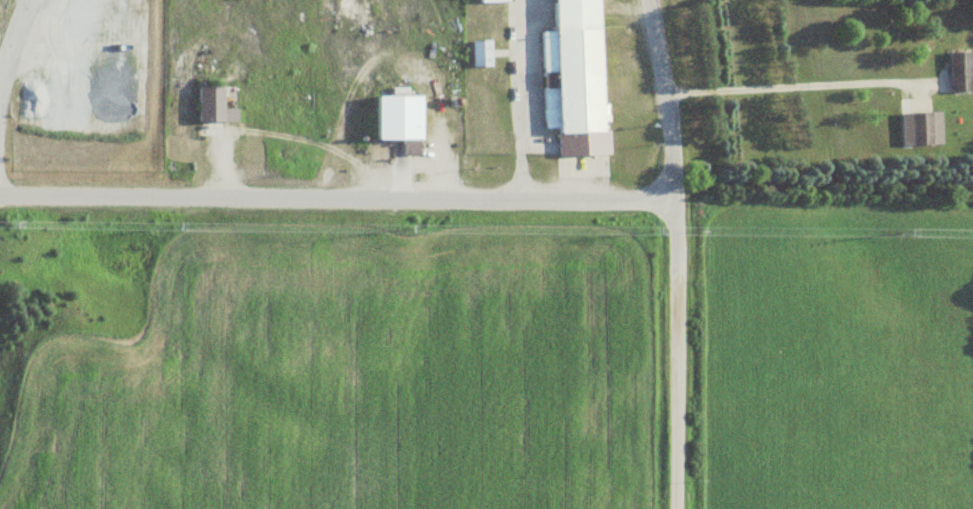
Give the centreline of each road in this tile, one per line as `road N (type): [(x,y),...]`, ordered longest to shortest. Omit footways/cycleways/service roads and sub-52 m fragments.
road 1 (residential): [(0,194),(670,186)]
road 2 (residential): [(672,272),(670,91),(654,0)]
road 3 (residential): [(671,508),(672,272)]

